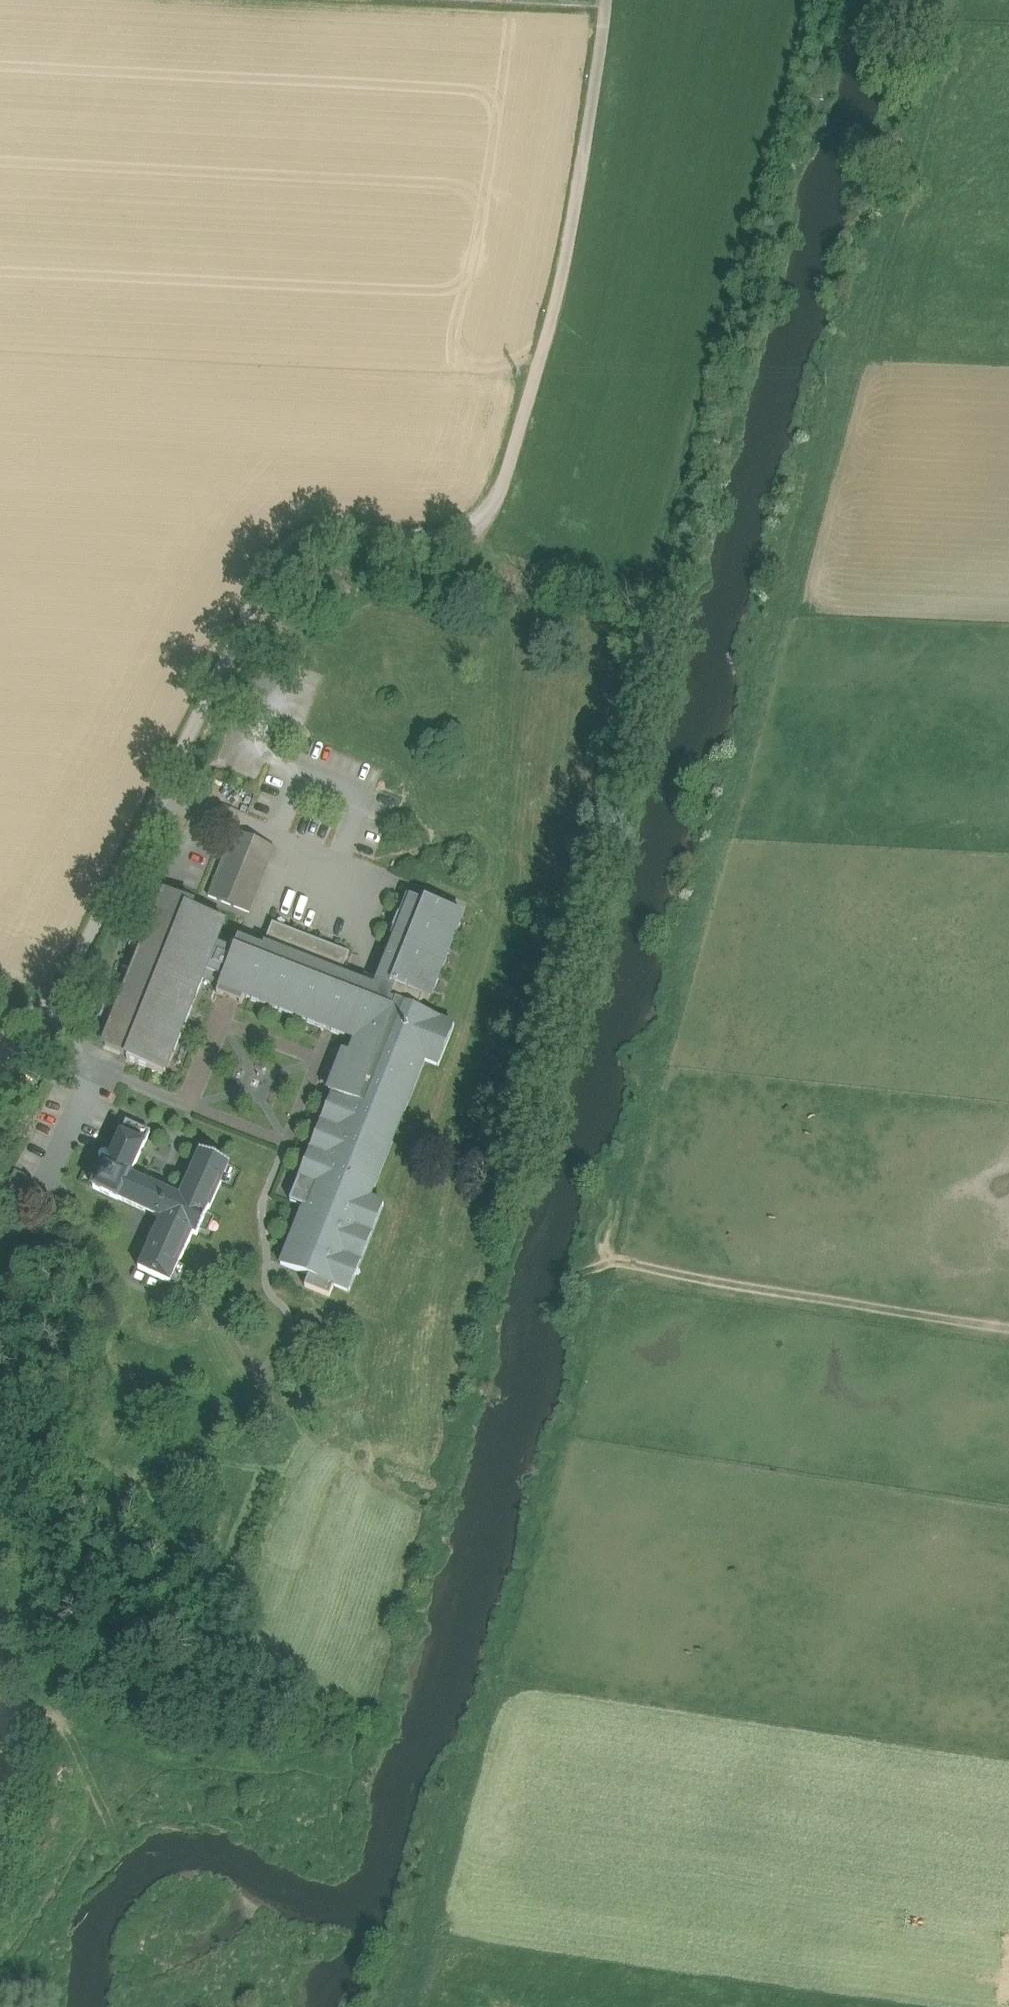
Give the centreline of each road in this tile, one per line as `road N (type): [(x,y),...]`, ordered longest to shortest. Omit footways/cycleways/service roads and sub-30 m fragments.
road 1 (unclassified): [(0,1009),(33,1023),(165,794),(275,561),(332,529),(470,539),(487,521),(546,343),(604,0)]
road 2 (track): [(590,1258),(1008,1327)]
road 3 (track): [(353,1775),(0,1705)]

